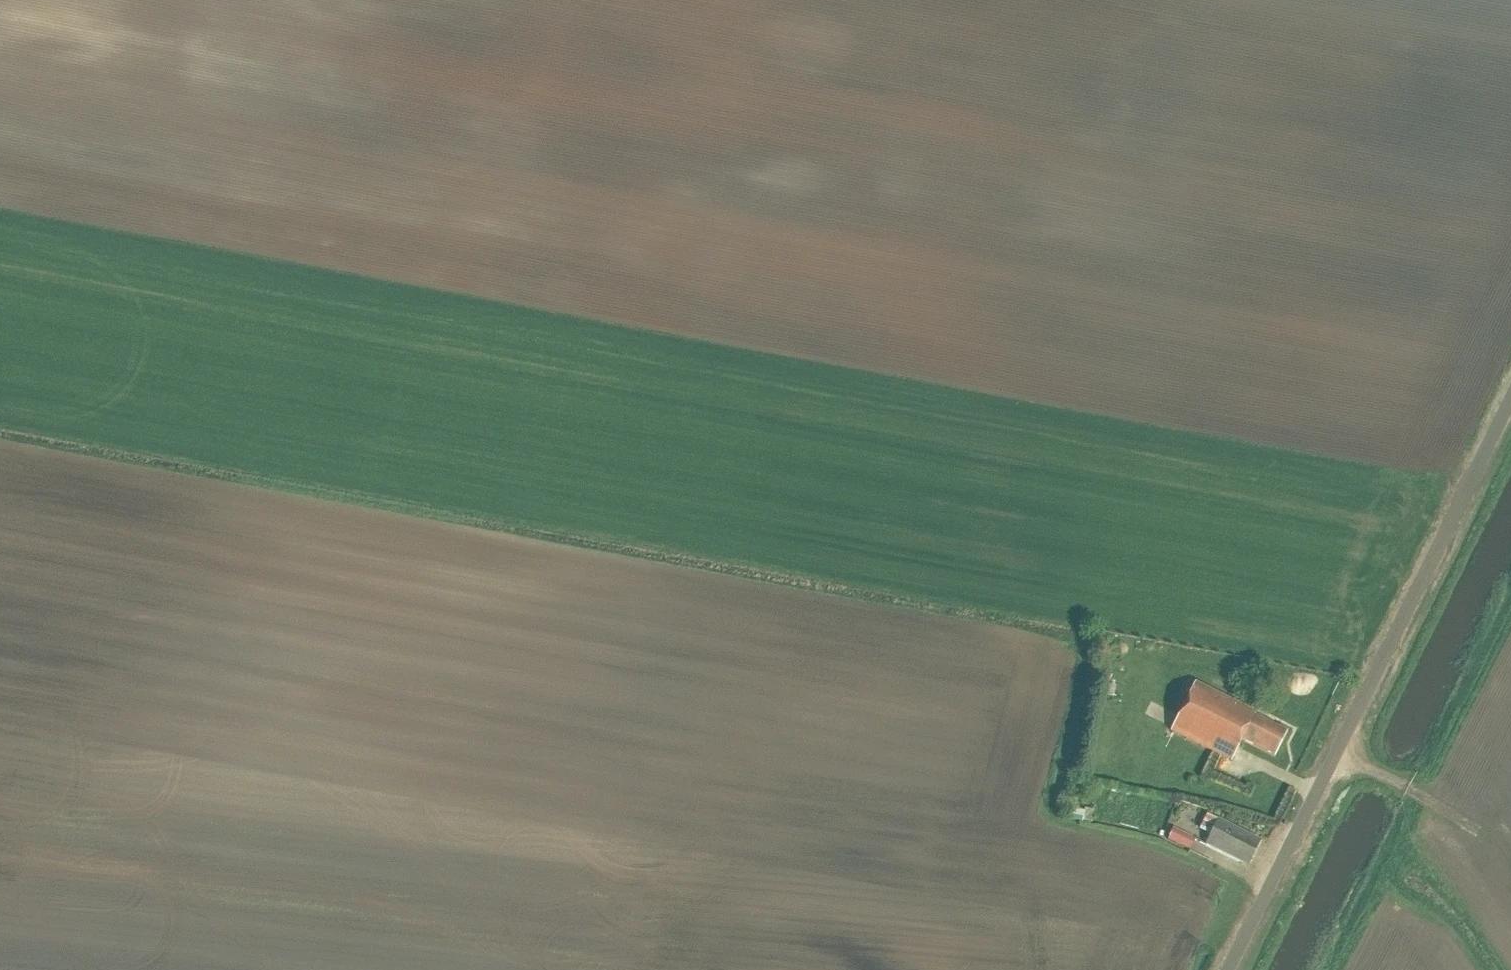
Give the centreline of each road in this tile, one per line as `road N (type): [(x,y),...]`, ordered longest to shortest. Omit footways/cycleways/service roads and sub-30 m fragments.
road 1 (unclassified): [(1228,969),(1510,402)]

